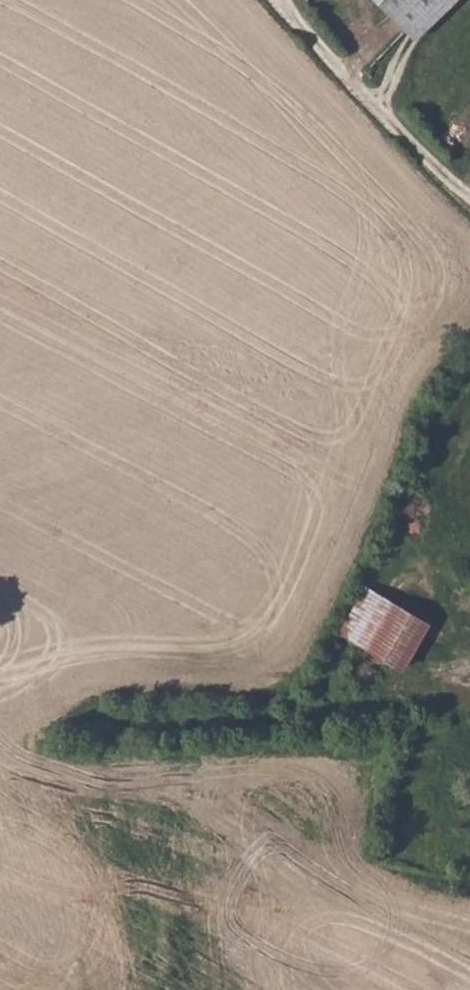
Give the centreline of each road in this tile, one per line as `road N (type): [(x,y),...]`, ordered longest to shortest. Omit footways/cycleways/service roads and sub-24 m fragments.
road 1 (track): [(469,197),(279,0)]

